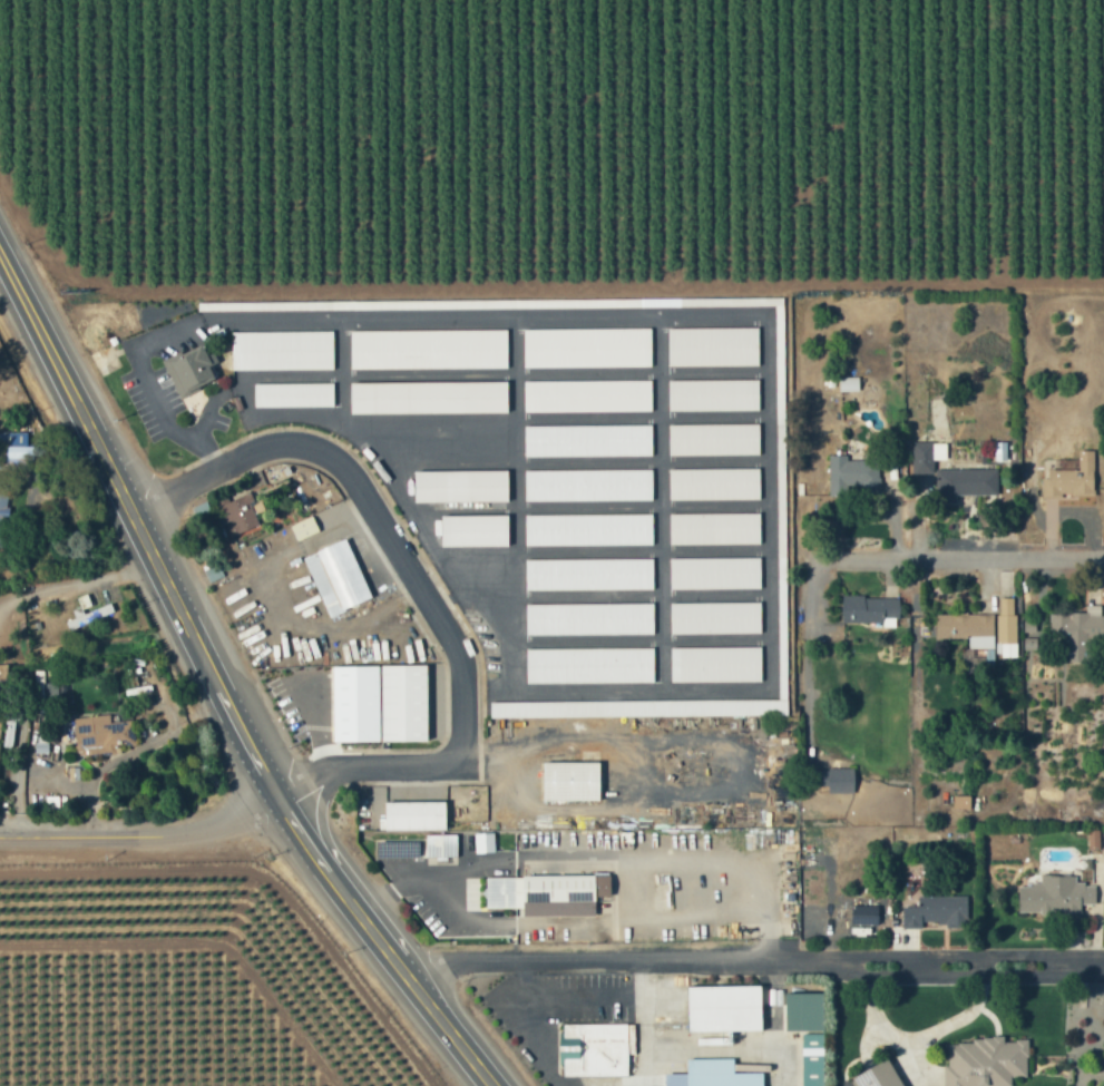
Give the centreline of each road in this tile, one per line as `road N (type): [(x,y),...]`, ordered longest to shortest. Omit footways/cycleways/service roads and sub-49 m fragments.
road 1 (trunk): [(492,1085),(272,791),(0,256)]
road 2 (residential): [(272,791),(331,764),(460,761),(453,644),(349,471),(319,447),(256,443),(128,508)]
road 3 (residential): [(403,971),(430,961),(1103,947)]
road 4 (residential): [(272,791),(179,829),(0,833)]
road 5 (residential): [(1103,554),(947,556)]

